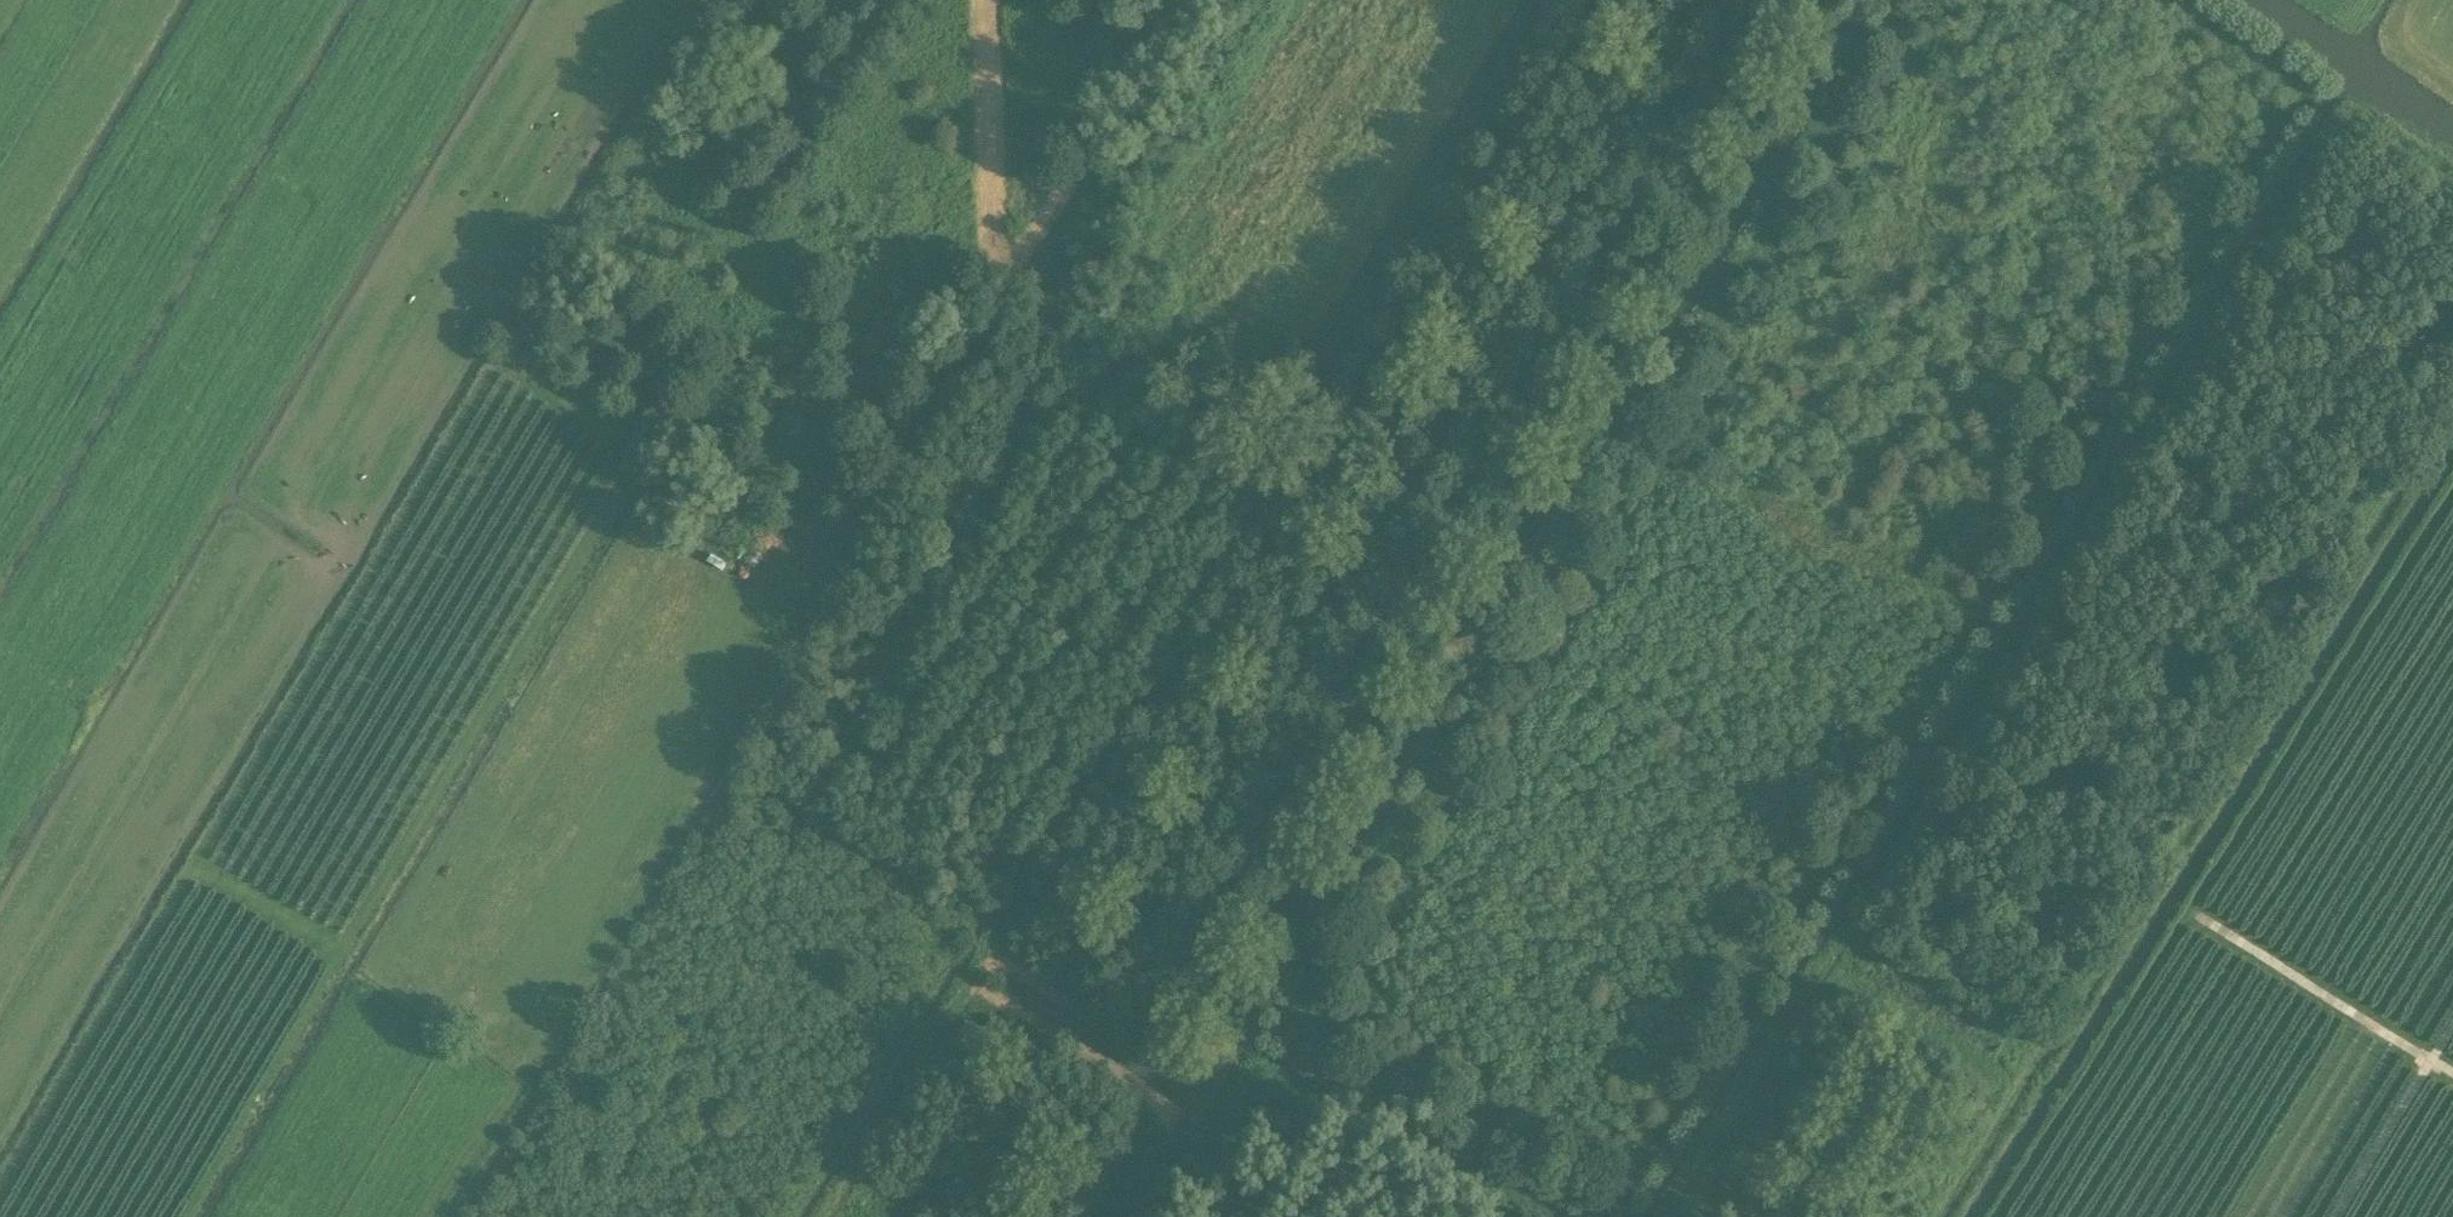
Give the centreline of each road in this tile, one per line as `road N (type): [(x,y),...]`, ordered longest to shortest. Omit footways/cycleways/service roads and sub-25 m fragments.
road 1 (track): [(997,948),(1174,1058),(1207,1050),(1248,993),(1290,1011),(1458,1125),(1514,1145),(1597,1200),(1633,1185),(1979,619),(1641,449)]
road 2 (track): [(831,1216),(1568,0)]
road 3 (track): [(2340,149),(1678,1216)]
road 4 (track): [(1290,1011),(1634,461),(1898,0)]
road 5 (track): [(1248,993),(1832,0)]
road 6 (track): [(1946,1216),(2452,411)]
road 7 (track): [(1979,619),(2298,108),(2291,72),(2180,0)]
road 8 (track): [(1141,1163),(1184,1190),(1265,1084),(1514,1216)]
road 9 (track): [(1108,1216),(1168,1120),(1162,1103),(969,990)]
road 10 (track): [(1050,303),(1229,0)]
road 11 (track): [(2052,1051),(1851,929)]

